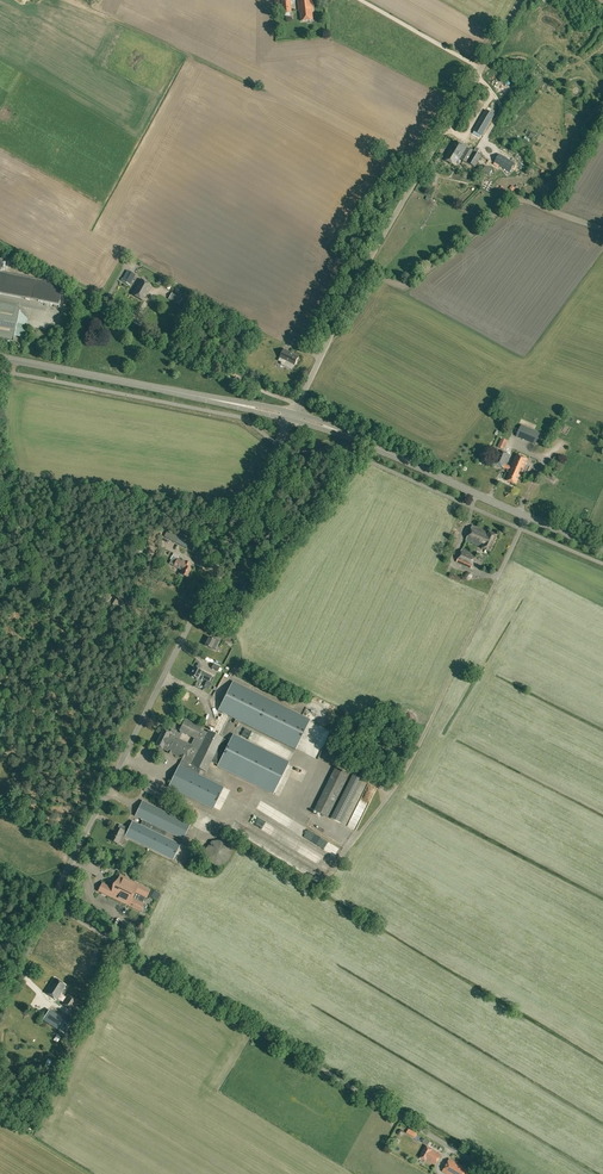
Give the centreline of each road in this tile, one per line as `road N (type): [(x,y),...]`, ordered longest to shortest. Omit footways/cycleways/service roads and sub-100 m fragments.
road 1 (unclassified): [(48,901),(293,414)]
road 2 (unclassified): [(495,1173),(48,901)]
road 3 (unclassified): [(293,414),(363,267),(521,0)]
road 4 (primary): [(602,548),(293,414)]
road 5 (primary): [(293,414),(0,357)]
road 6 (track): [(0,242),(257,387)]

